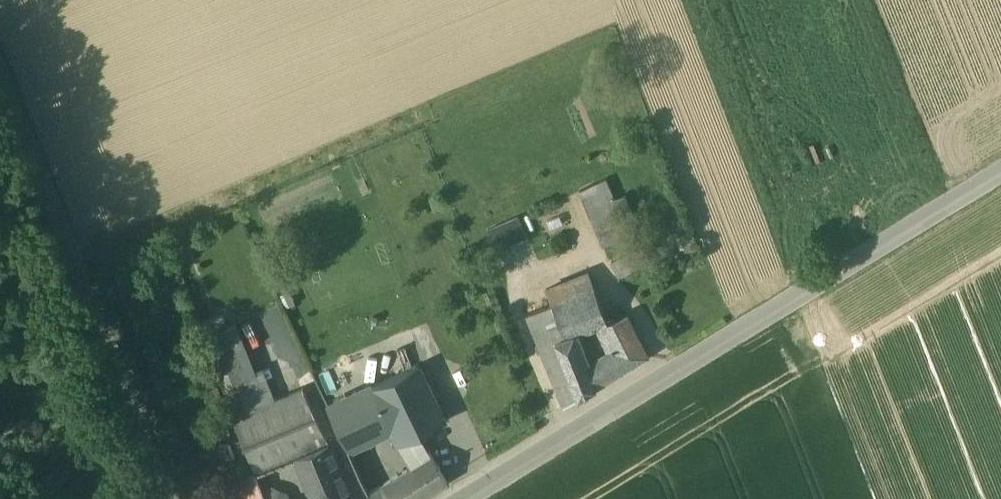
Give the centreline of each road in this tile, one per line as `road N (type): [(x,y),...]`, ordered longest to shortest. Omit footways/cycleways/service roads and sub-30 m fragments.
road 1 (unclassified): [(1000,173),(467,498)]
road 2 (unclassified): [(170,498),(0,34)]

